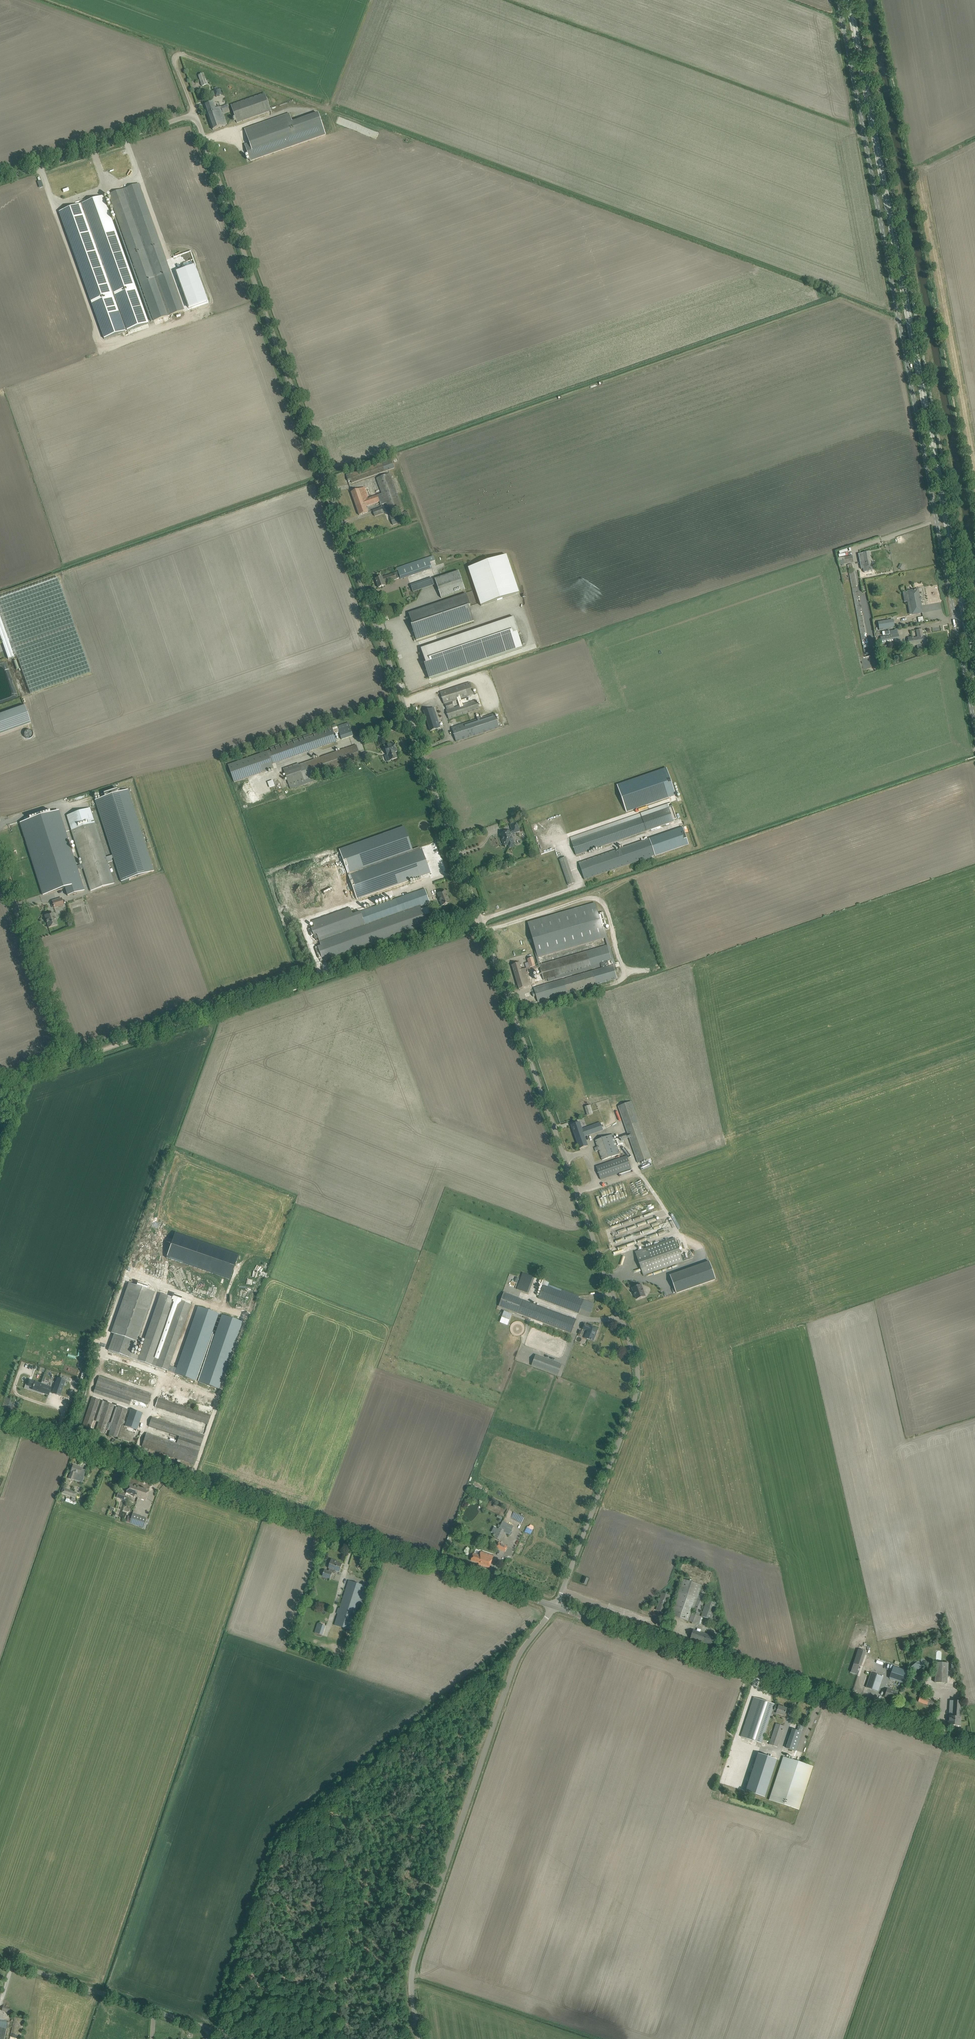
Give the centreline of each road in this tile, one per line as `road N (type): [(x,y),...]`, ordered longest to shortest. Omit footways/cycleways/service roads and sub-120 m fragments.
road 1 (unclassified): [(556,1607),(635,1399),(635,1357),(195,114)]
road 2 (unclassified): [(974,720),(840,0)]
road 3 (primary): [(974,670),(849,0)]
road 4 (tertiary): [(556,1607),(0,1419)]
road 5 (unclassified): [(420,2038),(416,1956),(517,1660),(556,1607)]
road 6 (tertiary): [(556,1607),(974,1748)]
road 7 (track): [(480,919),(70,1059)]
road 8 (unclassified): [(0,1083),(70,1059),(0,861)]
road 9 (track): [(336,2038),(330,1792)]
road 10 (track): [(334,105),(328,110),(179,55),(195,114)]
road 11 (unclassified): [(212,2031),(0,1959)]
road 12 (unclassified): [(0,180),(195,114)]

